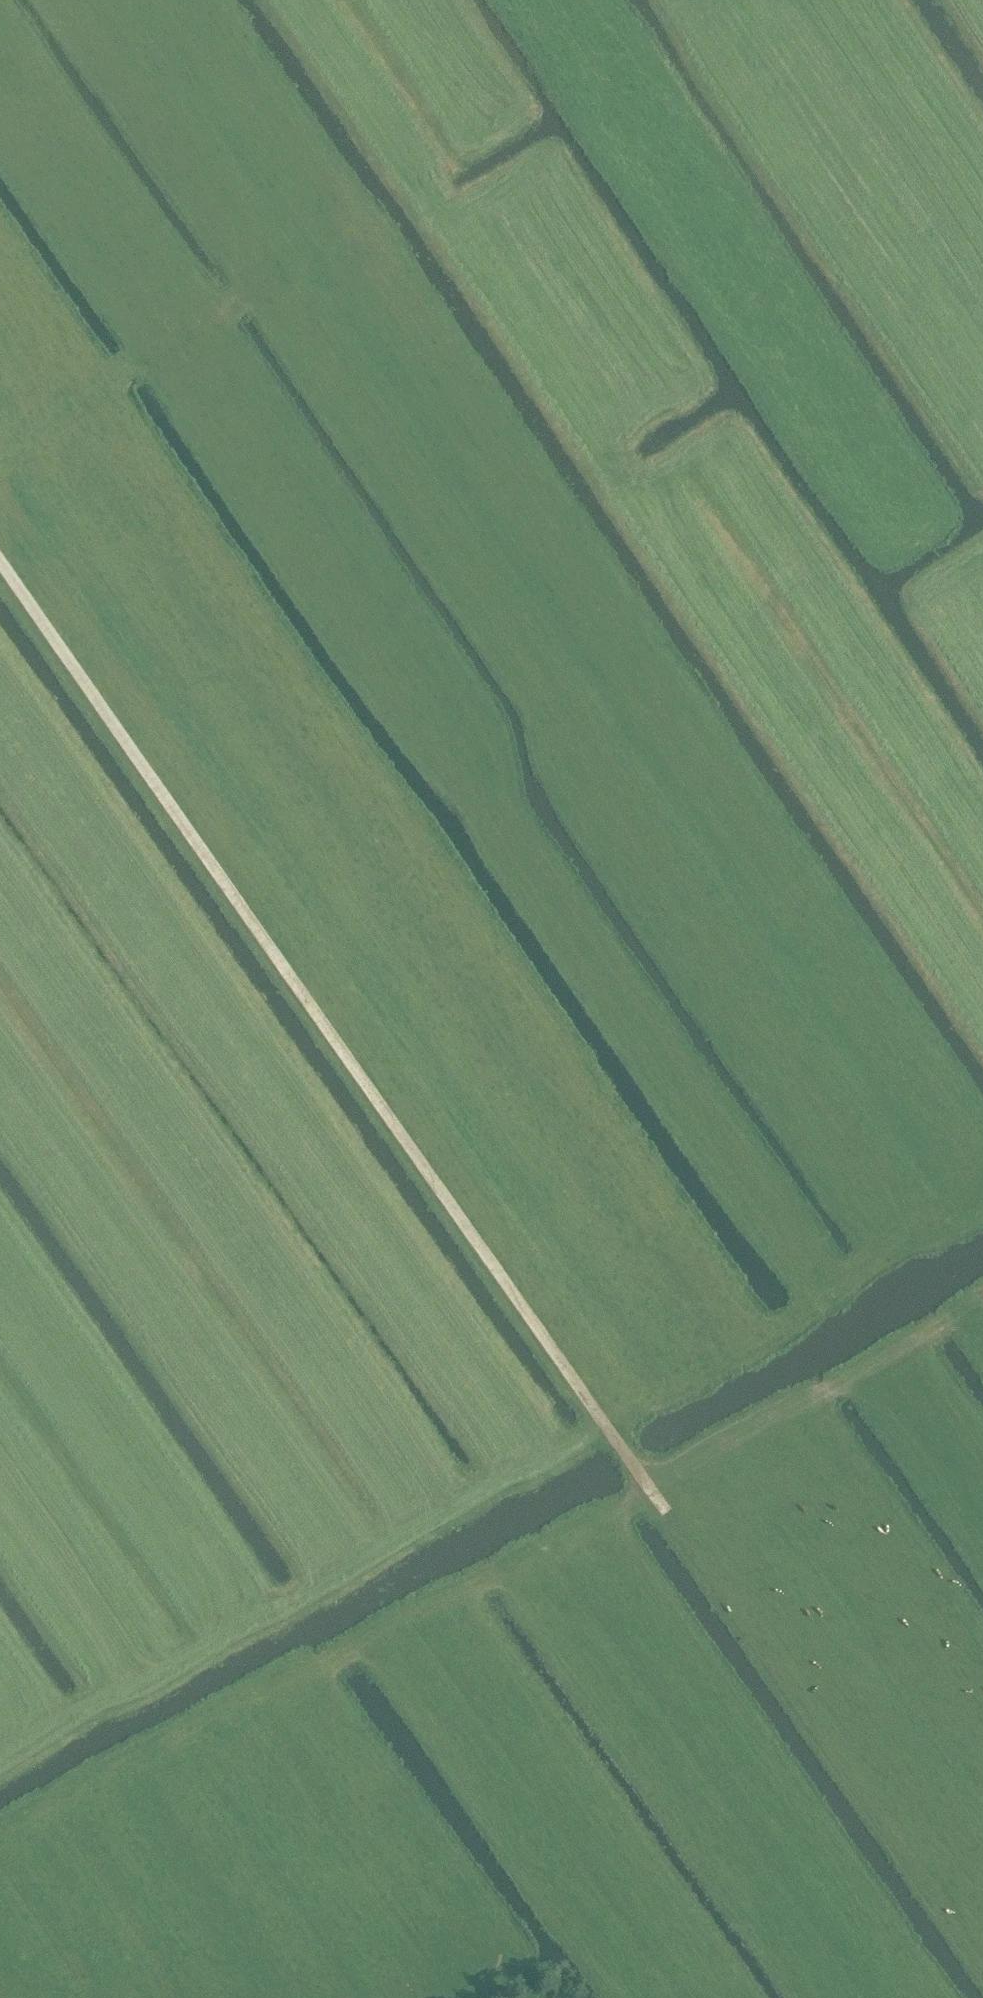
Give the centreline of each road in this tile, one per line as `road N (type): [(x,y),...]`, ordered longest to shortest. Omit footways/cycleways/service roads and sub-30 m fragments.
road 1 (track): [(0,566),(667,1511)]

